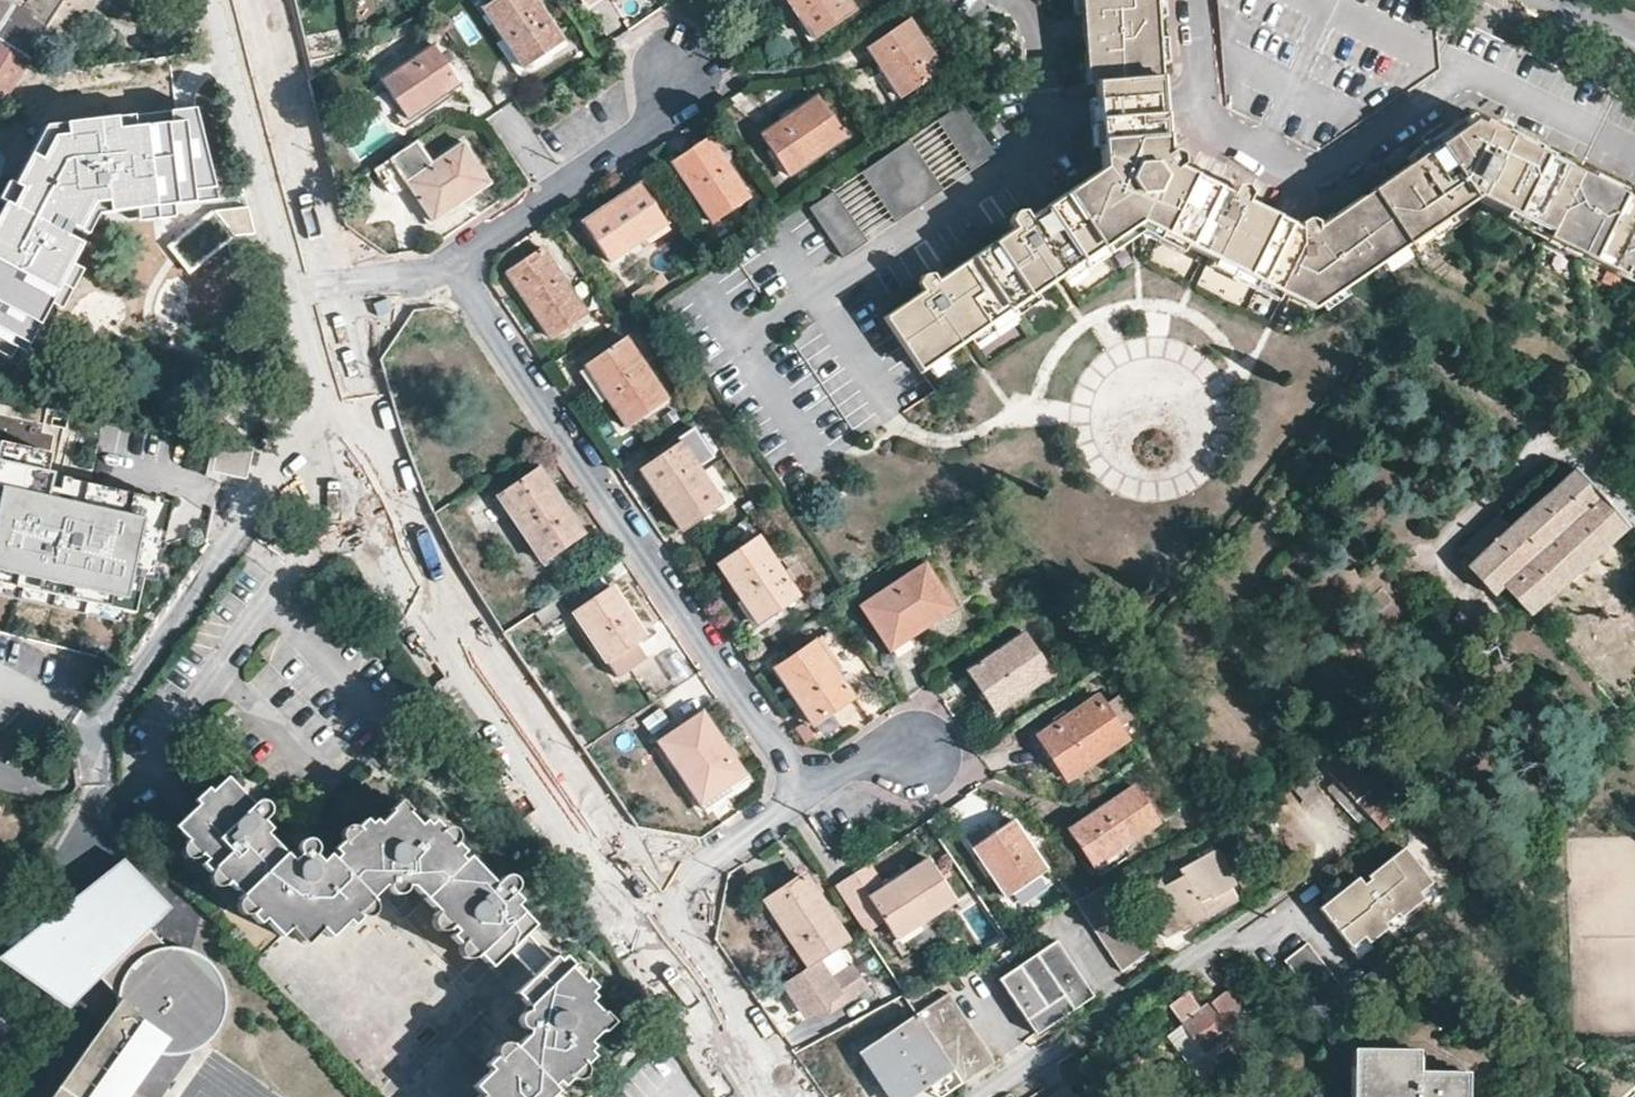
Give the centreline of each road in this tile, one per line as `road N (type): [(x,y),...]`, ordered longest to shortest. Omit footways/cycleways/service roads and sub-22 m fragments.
road 1 (residential): [(659,904),(422,555),(367,417),(338,298)]
road 2 (residential): [(451,268),(805,792)]
road 3 (residential): [(1634,151),(1471,79),(1330,171),(1306,171),(1213,125),(1198,0)]
road 4 (residential): [(739,340),(1046,148),(1053,104),(1046,16),(1029,0)]
road 5 (residential): [(679,69),(658,120),(451,268)]
road 6 (residential): [(338,298),(262,0)]
road 7 (residential): [(791,1096),(659,904)]
road 8 (residential): [(805,792),(659,904)]
road 9 (residential): [(921,756),(861,763),(805,792)]

